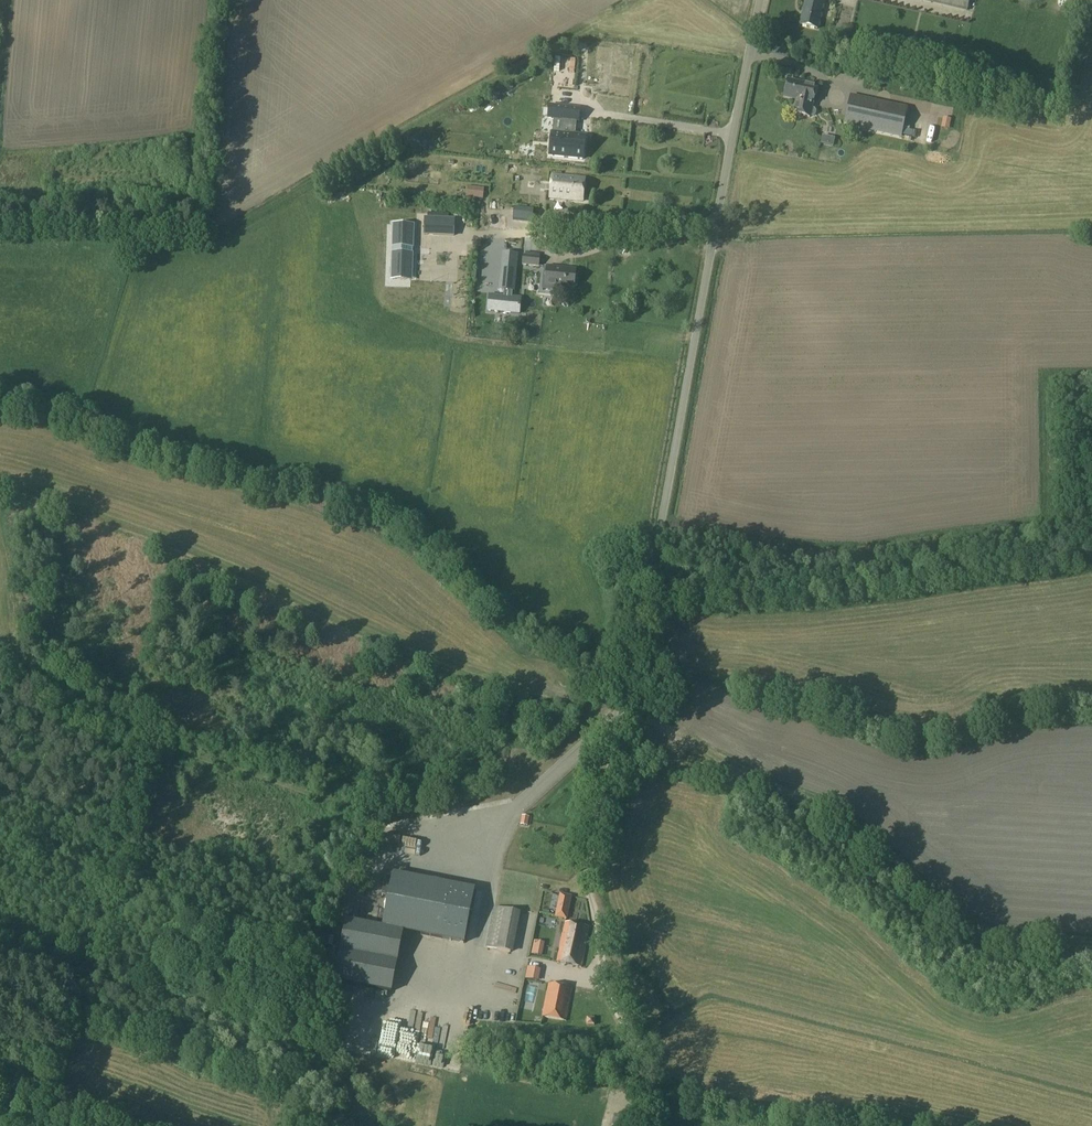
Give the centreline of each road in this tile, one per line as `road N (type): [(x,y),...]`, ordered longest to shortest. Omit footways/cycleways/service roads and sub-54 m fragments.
road 1 (unclassified): [(622,712),(761,0)]
road 2 (track): [(0,260),(191,251),(640,0)]
road 3 (track): [(1091,946),(979,933),(837,816),(738,771),(662,723),(622,712)]
road 4 (track): [(1091,223),(715,229)]
road 5 (unclassified): [(622,712),(586,881),(603,979),(625,1023)]
road 6 (track): [(149,737),(368,814)]
road 7 (track): [(368,814),(502,859)]

